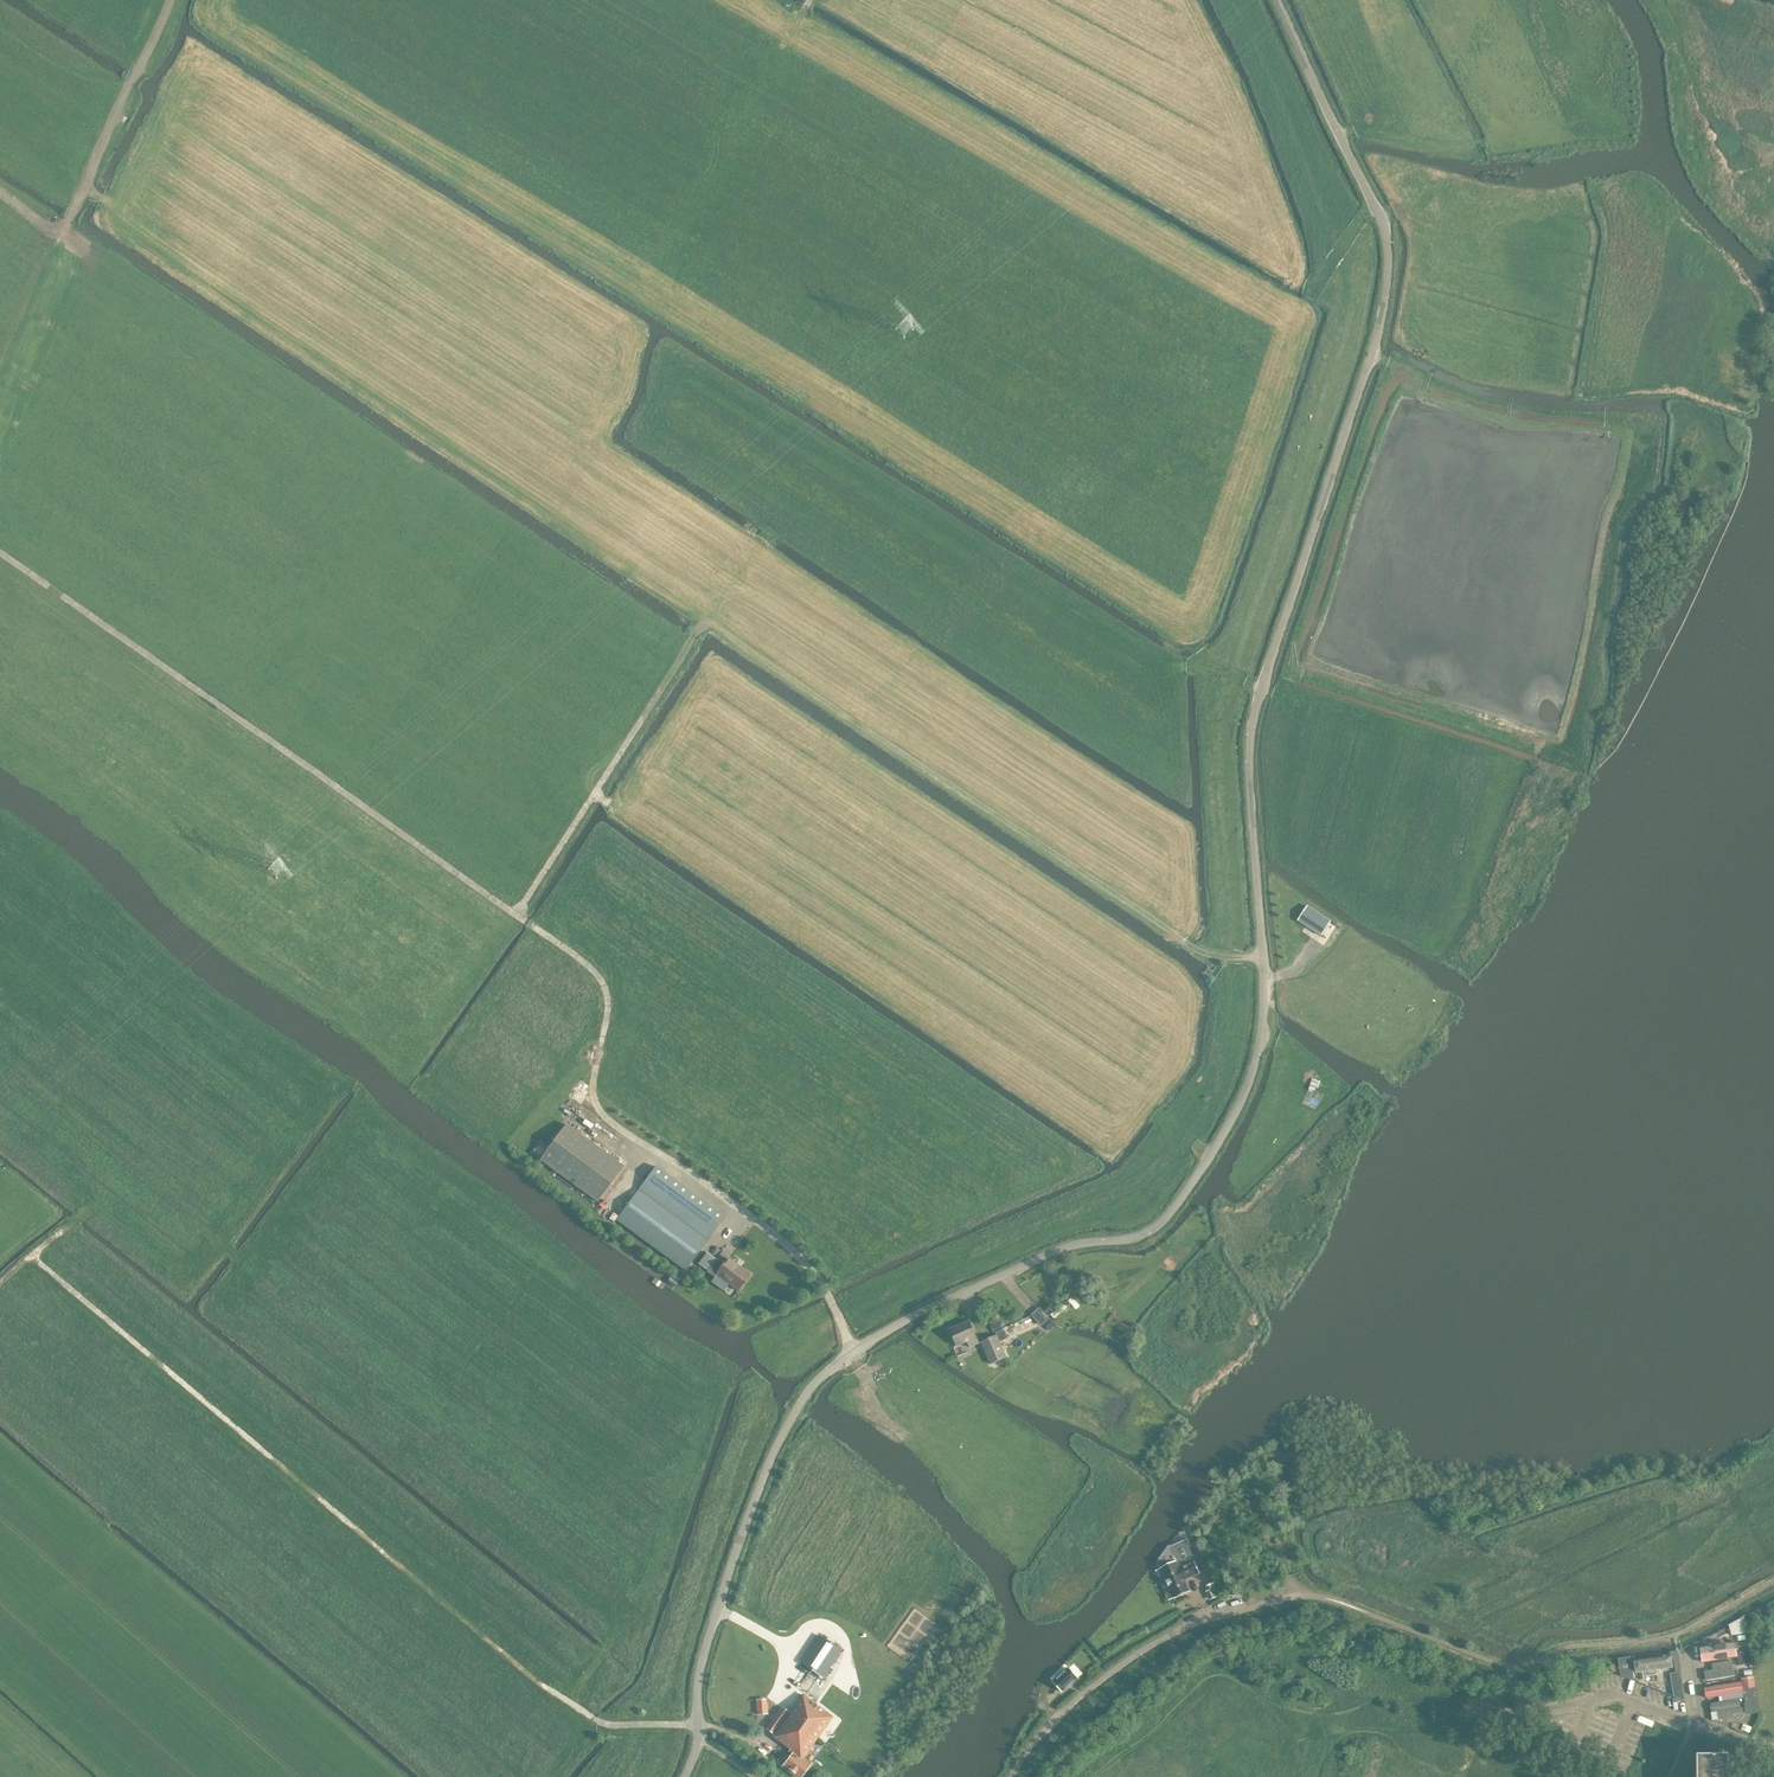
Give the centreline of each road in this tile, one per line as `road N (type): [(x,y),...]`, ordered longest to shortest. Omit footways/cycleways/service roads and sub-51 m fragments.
road 1 (unclassified): [(698,1723),(697,1675),(733,1557),(778,1441),(808,1391),(890,1327),(938,1303),(1074,1245),(1149,1231),(1207,1162),(1251,1080),(1264,984),(1248,752),(1378,332),(1390,264),(1380,217),(1280,0)]
road 2 (track): [(0,550),(516,913),(705,621),(1184,941),(1209,954),(1263,956)]
road 3 (unclassified): [(698,1723),(603,1724),(549,1689),(29,1256)]
road 4 (track): [(516,913),(606,986),(592,1089),(604,1116),(801,1257),(823,1283),(852,1352)]
road 5 (unclassified): [(1010,1776),(1047,1726),(1125,1661),(1200,1620),(1303,1596)]
road 6 (track): [(65,225),(169,0)]
road 7 (unclassified): [(1698,1727),(1617,1695),(1514,1711)]

